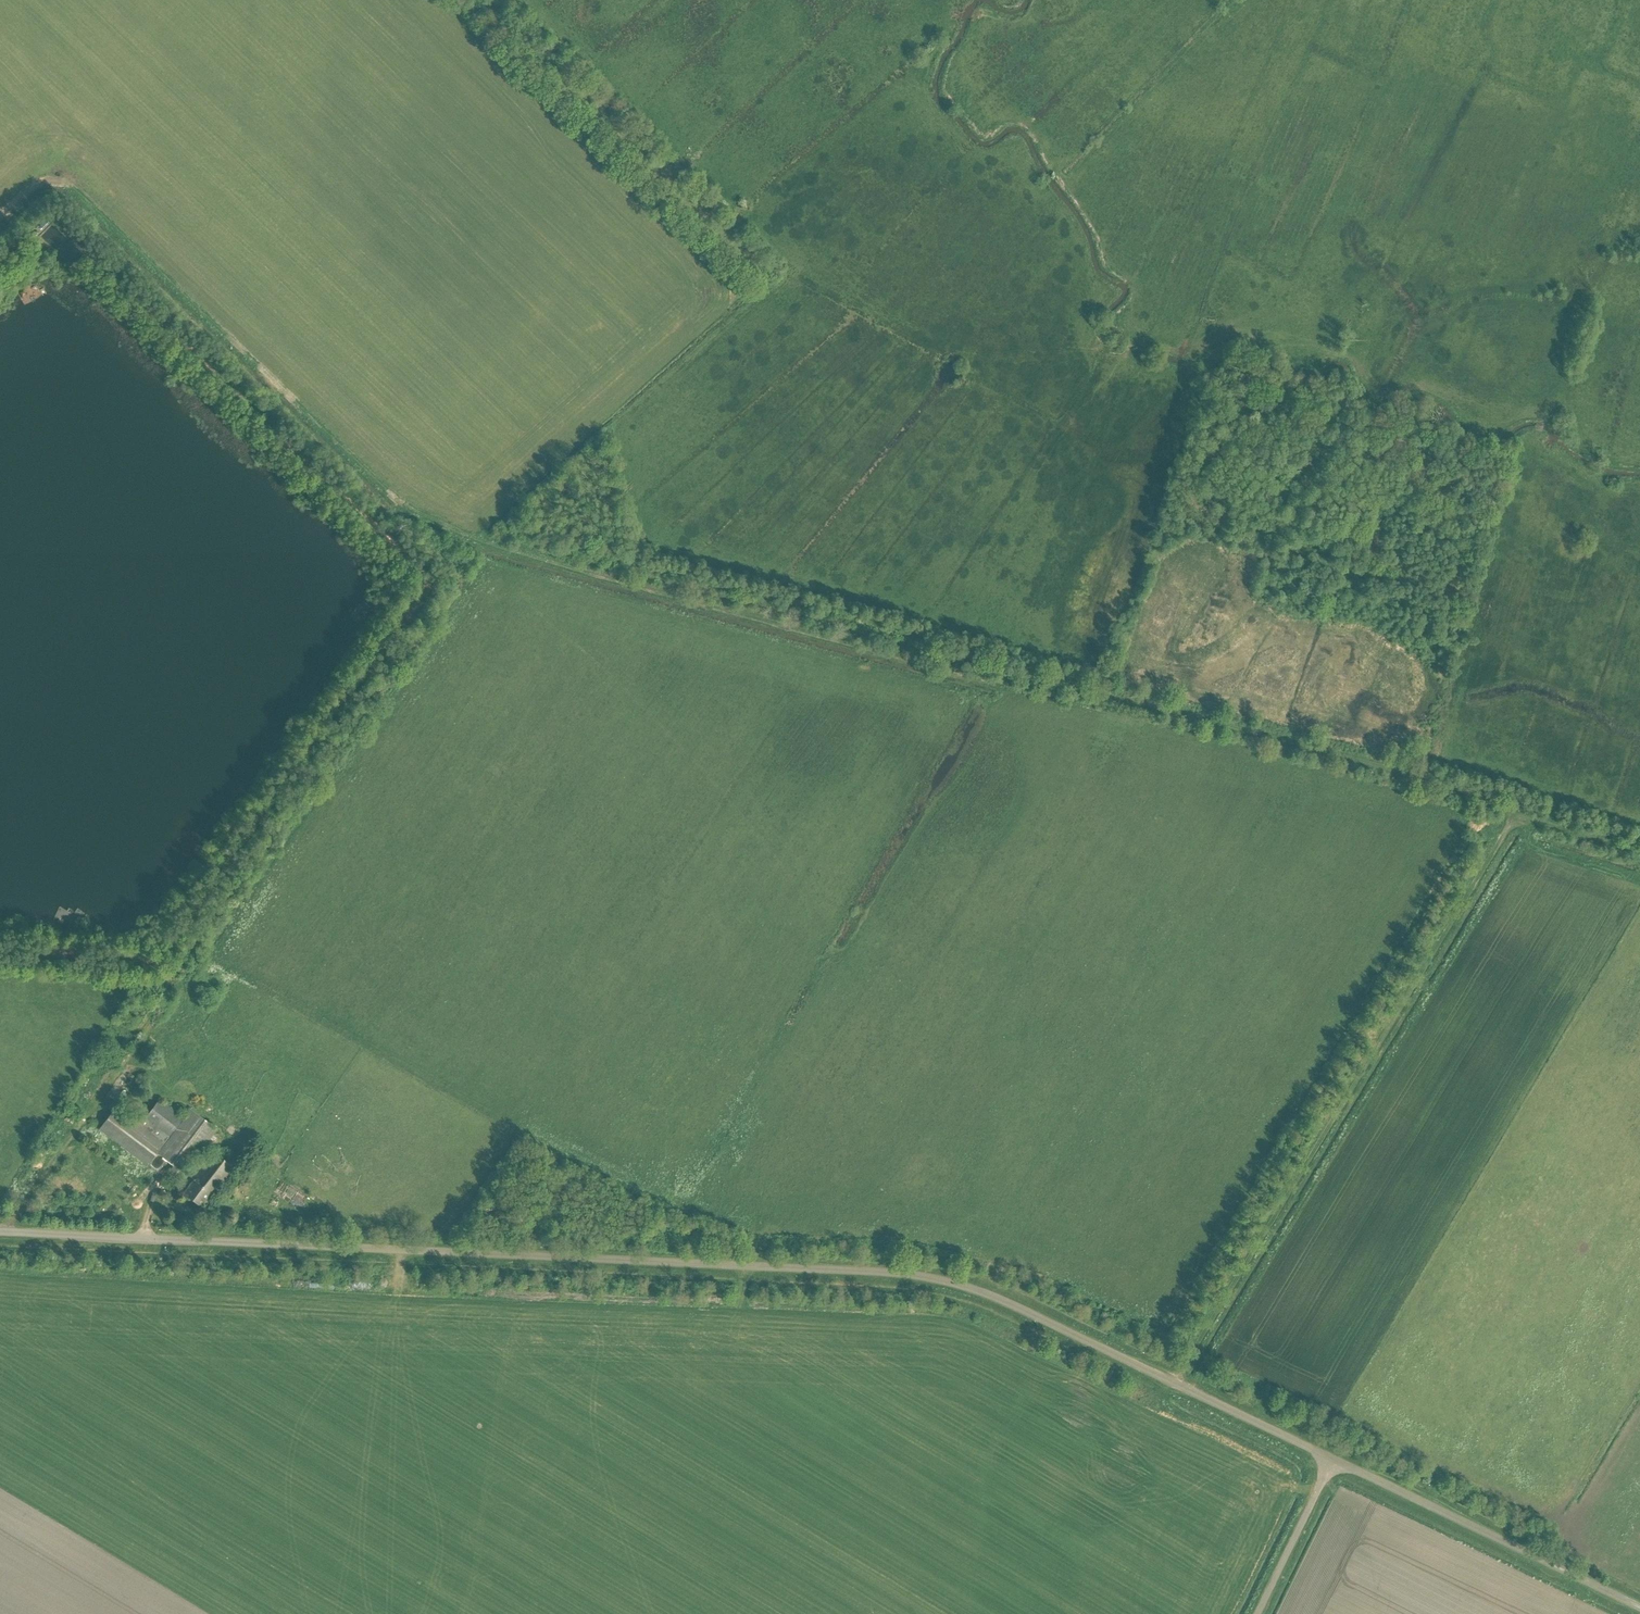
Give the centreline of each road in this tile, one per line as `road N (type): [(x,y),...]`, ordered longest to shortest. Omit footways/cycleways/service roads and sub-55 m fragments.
road 1 (unclassified): [(1334,1458),(994,1295),(912,1273),(0,1231)]
road 2 (track): [(1517,812),(1262,735),(518,539)]
road 3 (track): [(1173,1383),(1517,812)]
road 4 (unclassified): [(1639,1606),(1334,1458)]
road 5 (unclassified): [(1258,1613),(1334,1458)]
road 6 (track): [(1639,852),(1517,812)]

